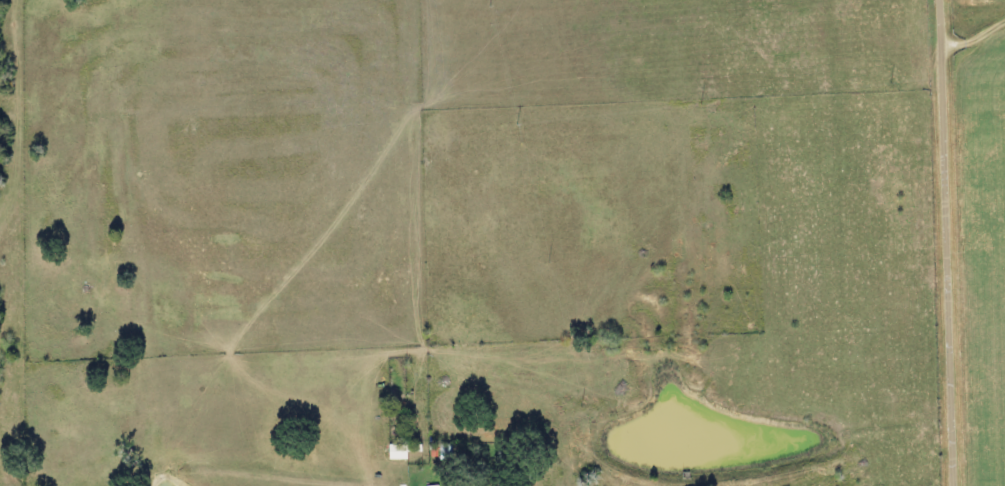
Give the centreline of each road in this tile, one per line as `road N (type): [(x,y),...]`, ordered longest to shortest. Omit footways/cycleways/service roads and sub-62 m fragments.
road 1 (residential): [(952,485),(941,0)]
road 2 (residential): [(0,205),(30,179),(44,149),(55,72)]

